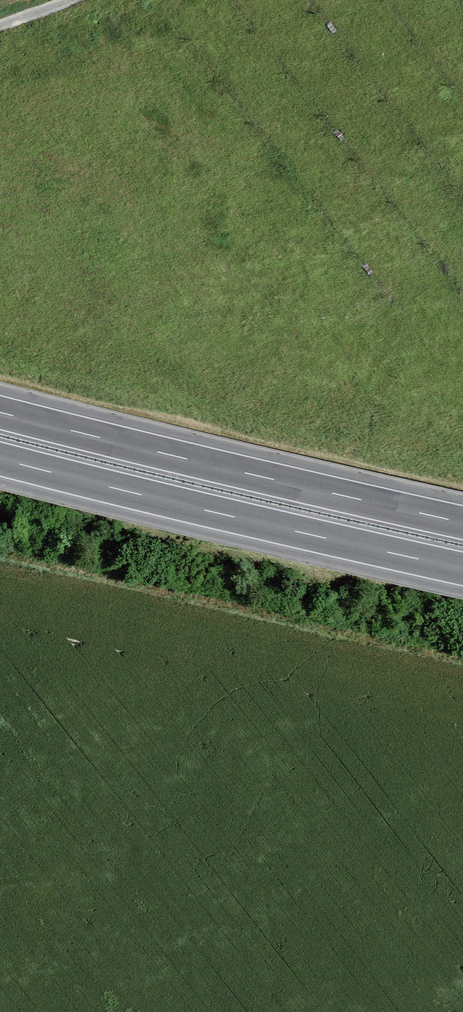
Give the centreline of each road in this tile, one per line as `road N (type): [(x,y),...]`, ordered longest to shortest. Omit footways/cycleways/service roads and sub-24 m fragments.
road 1 (motorway): [(462,523),(0,412)]
road 2 (motorway): [(0,459),(462,569)]
road 3 (track): [(0,553),(462,662)]

